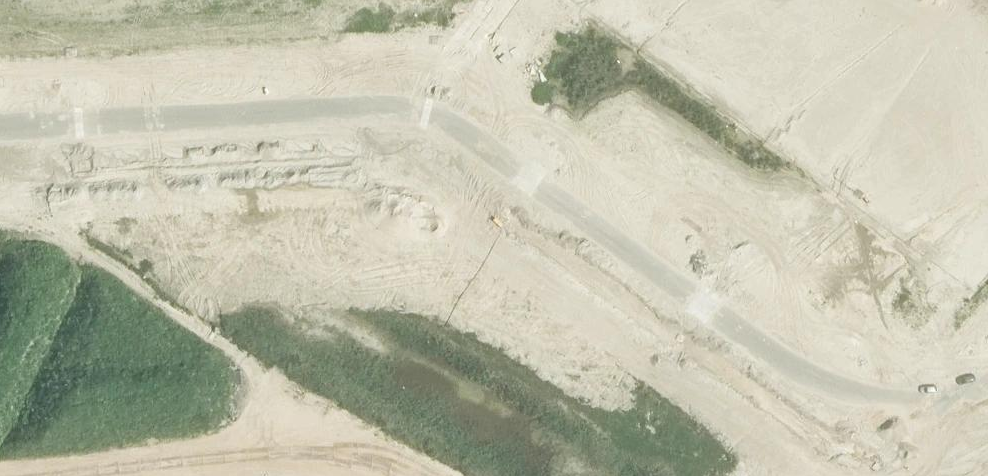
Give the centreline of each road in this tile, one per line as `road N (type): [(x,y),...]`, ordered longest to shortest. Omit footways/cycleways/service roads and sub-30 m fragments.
road 1 (unclassified): [(0,158),(351,139),(414,149),(479,182),(867,455),(921,462),(987,429)]
road 2 (unclassified): [(987,341),(955,365),(925,375),(897,379),(852,368),(495,113),(438,88),(336,79),(0,92)]

